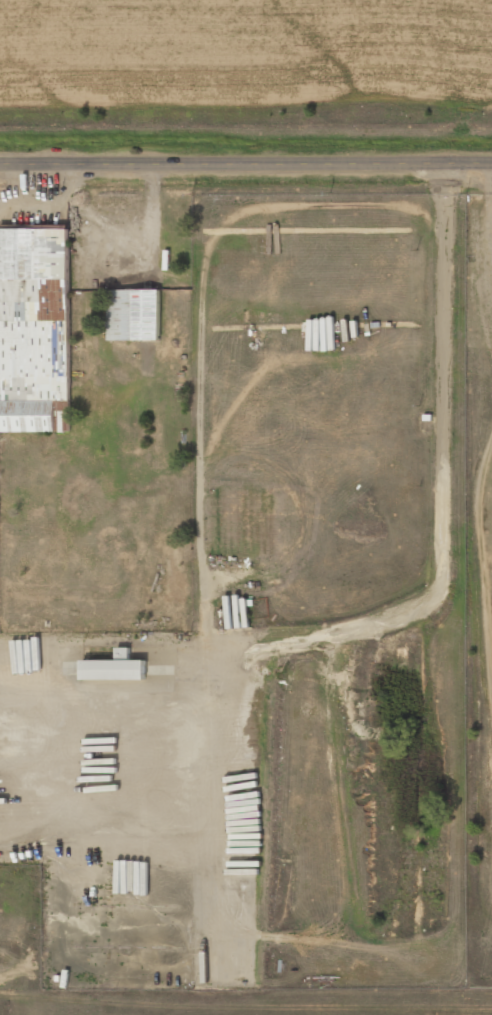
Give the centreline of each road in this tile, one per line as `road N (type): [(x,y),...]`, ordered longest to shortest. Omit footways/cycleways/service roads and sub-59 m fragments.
road 1 (residential): [(0,160),(491,162)]

